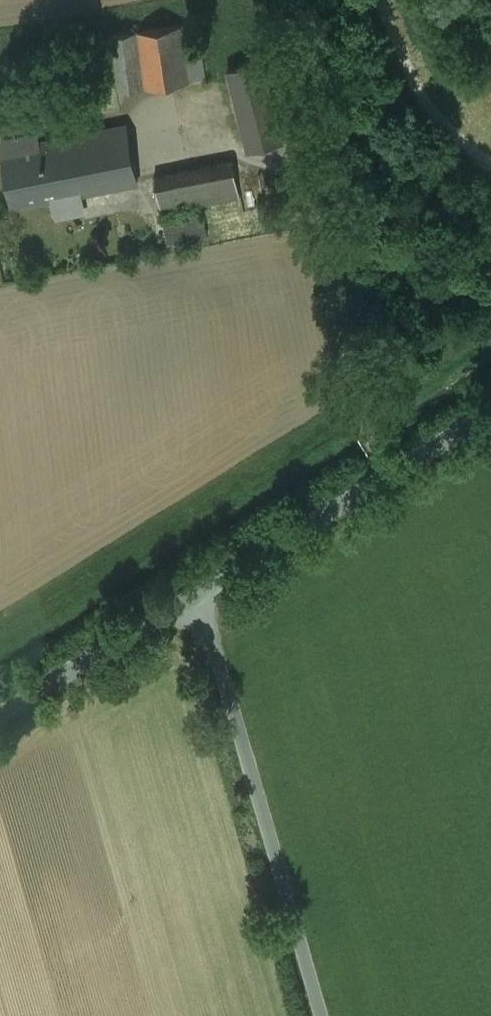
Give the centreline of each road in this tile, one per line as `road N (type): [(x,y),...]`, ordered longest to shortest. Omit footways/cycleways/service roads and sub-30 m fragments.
road 1 (unclassified): [(323,1015),(201,593)]
road 2 (unclassified): [(490,417),(201,593)]
road 3 (unclassified): [(201,593),(0,715)]

